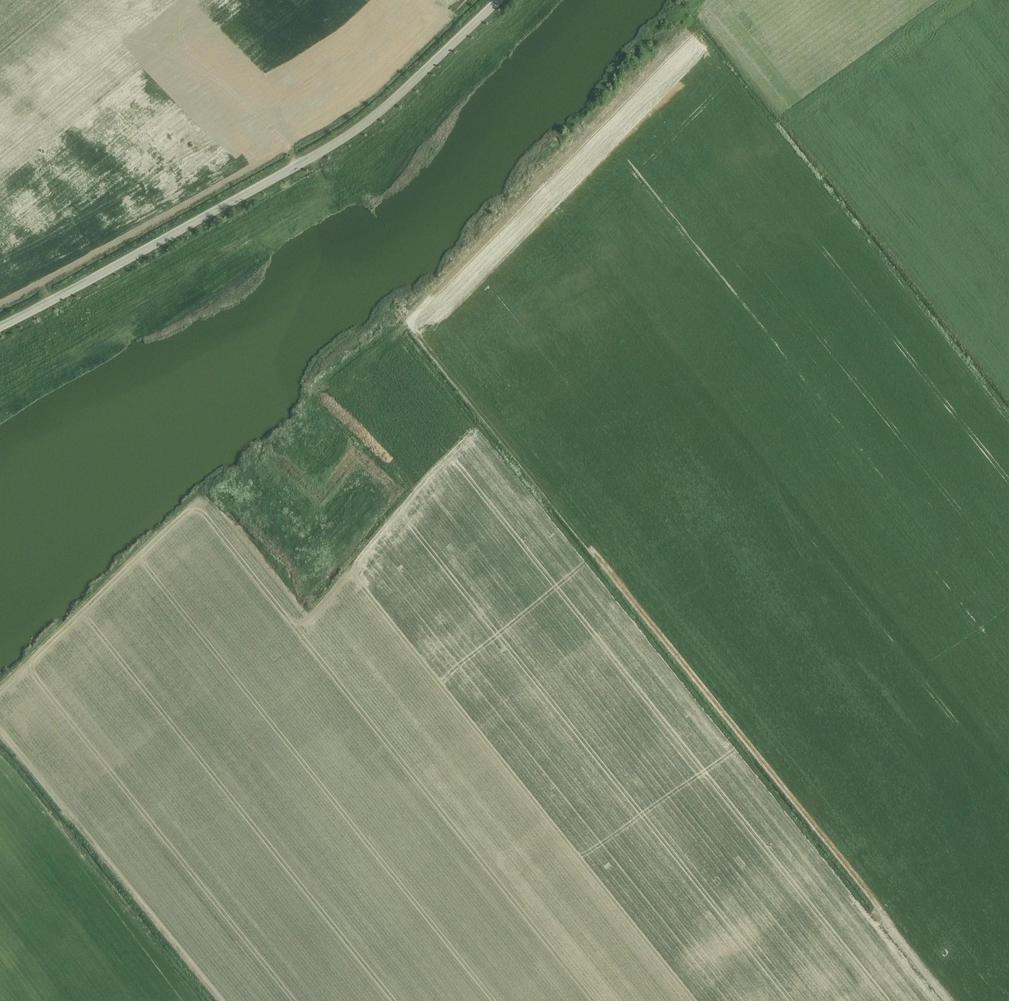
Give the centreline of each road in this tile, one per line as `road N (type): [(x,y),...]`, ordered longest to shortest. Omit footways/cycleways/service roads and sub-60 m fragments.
road 1 (unclassified): [(0,326),(367,123),(498,0)]

